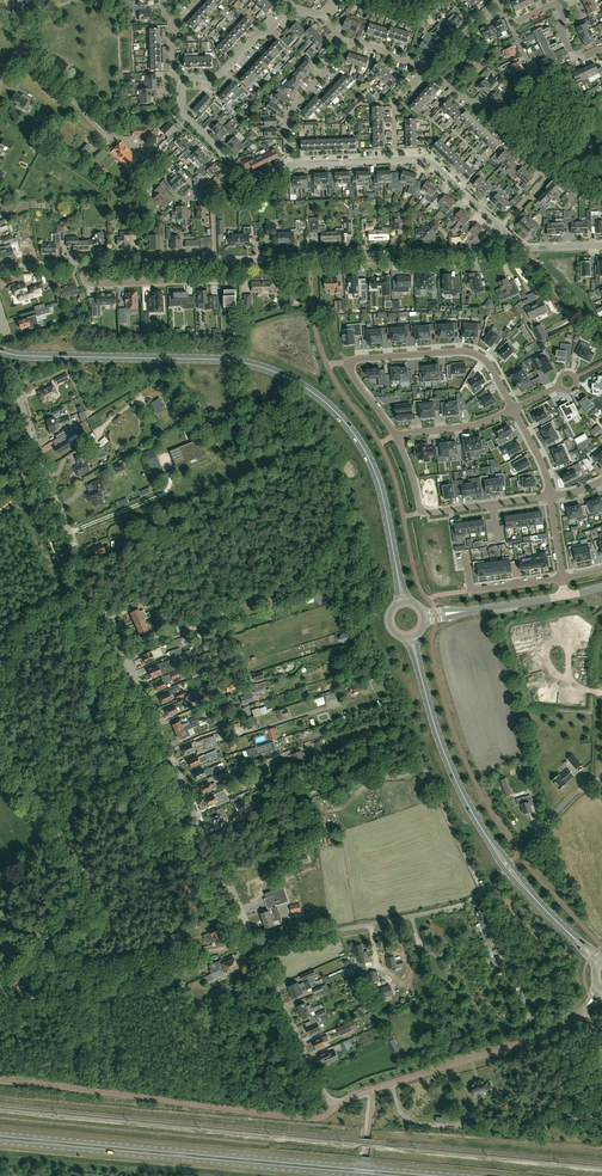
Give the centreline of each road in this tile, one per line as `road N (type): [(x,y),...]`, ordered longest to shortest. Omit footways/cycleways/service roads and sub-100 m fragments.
road 1 (residential): [(255,945),(73,544),(16,379),(0,367)]
road 2 (primary): [(0,351),(230,360),(295,381),(336,412),(363,447),(382,493),(399,580)]
road 3 (primary): [(464,1175),(0,1133)]
road 4 (primary): [(0,1141),(374,1175)]
road 5 (track): [(483,893),(359,624)]
road 6 (residential): [(395,435),(353,376),(351,360),(469,352),(486,362),(513,409)]
road 7 (residential): [(236,261),(466,253),(502,228)]
road 8 (residential): [(255,945),(456,907),(499,876)]
road 9 (residential): [(373,1089),(542,1036),(586,1006)]
road 10 (residential): [(500,226),(552,172),(435,70)]
road 11 (residential): [(373,1089),(336,1107),(323,1093),(255,945)]
road 12 (residential): [(550,495),(423,512),(395,435)]
road 13 (primary): [(416,658),(447,761),(496,851)]
road 14 (residential): [(84,266),(95,283),(223,279),(236,261)]
road 15 (residential): [(84,266),(236,261)]
road 16 (residential): [(288,165),(291,110),(326,69),(339,37)]
road 17 (residential): [(185,81),(221,75),(291,10)]
road 18 (residential): [(500,226),(431,162),(396,159)]
road 19 (residential): [(465,553),(472,589),(562,577)]
road 20 (residential): [(395,435),(474,425),(513,409)]

